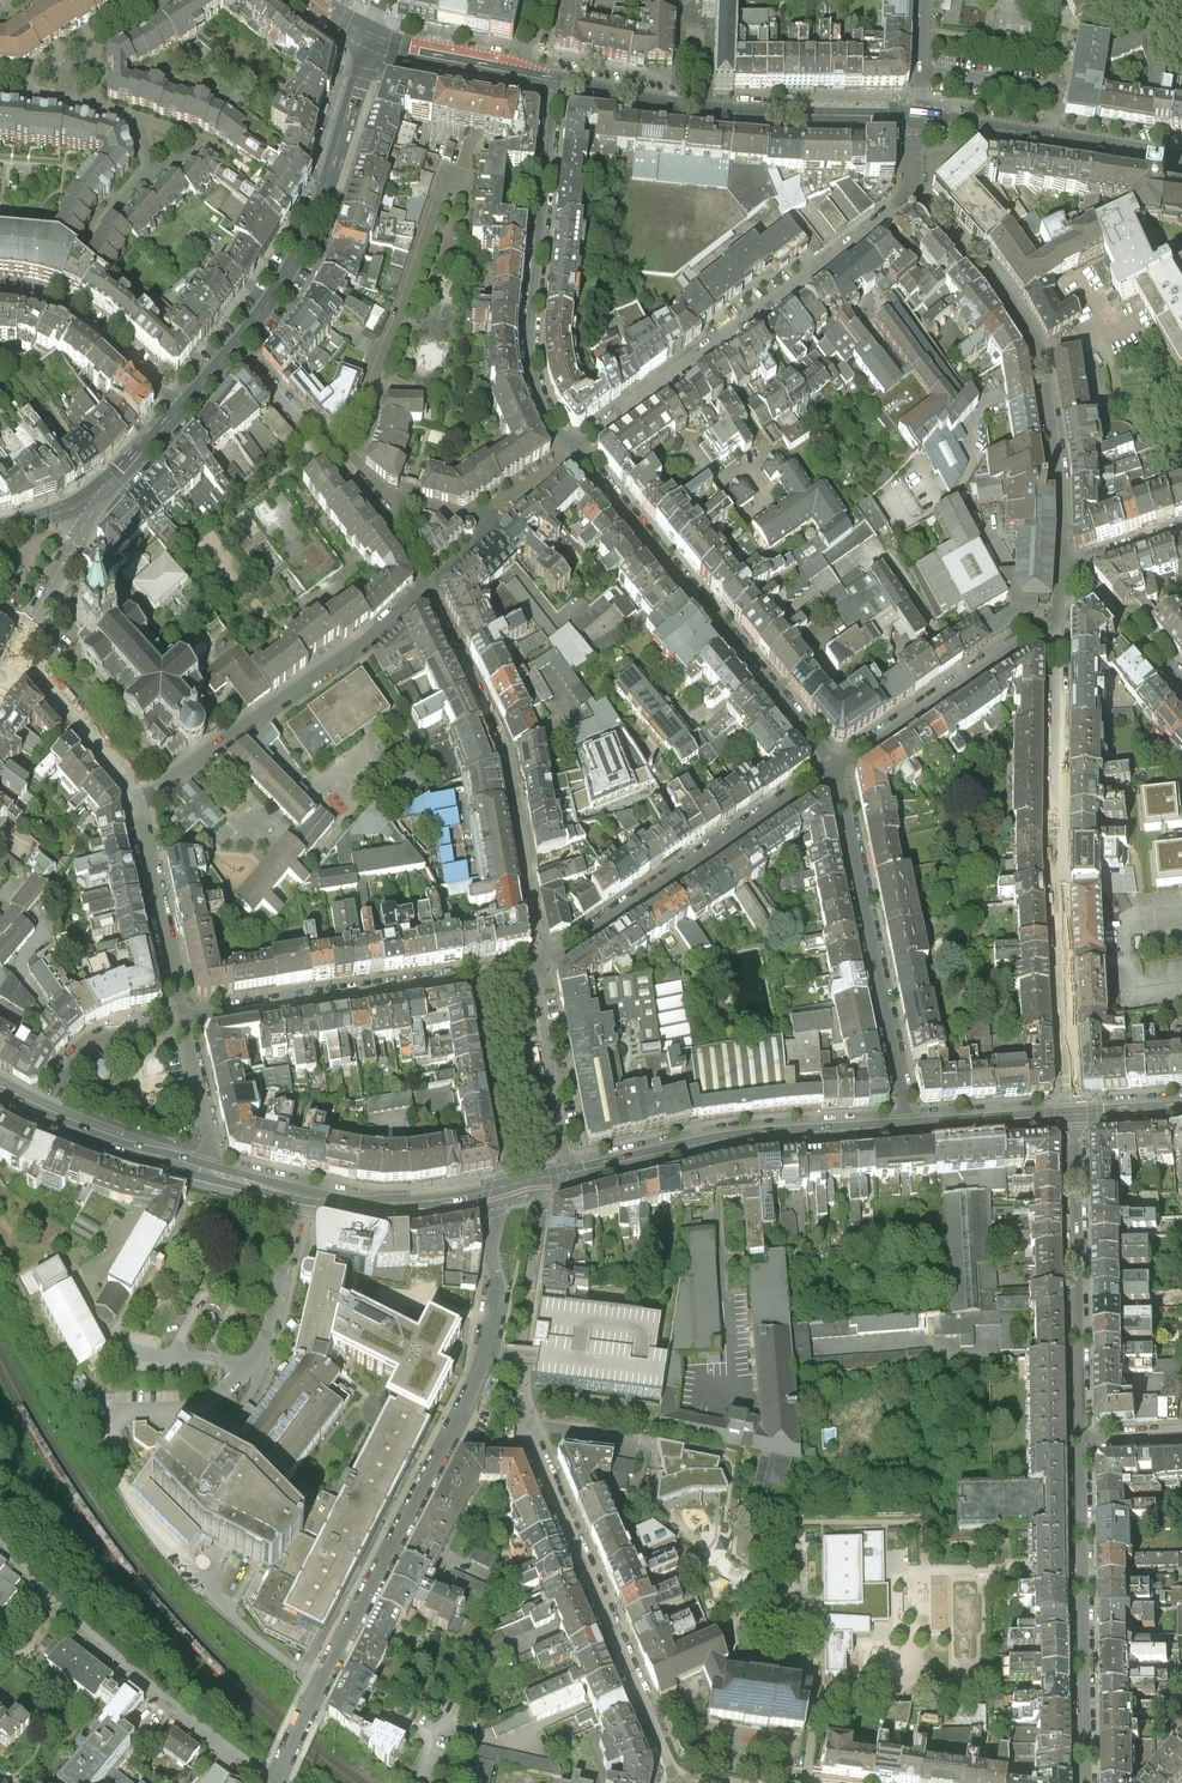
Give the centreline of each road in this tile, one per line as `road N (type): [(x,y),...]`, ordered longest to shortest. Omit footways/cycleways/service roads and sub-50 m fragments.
road 1 (residential): [(507,1189),(495,1245),(498,1318),(477,1384),(275,1782)]
road 2 (residential): [(542,1181),(521,1393),(671,1775)]
road 3 (residential): [(1060,630),(1061,893),(1075,1114)]
road 4 (residential): [(914,189),(573,447)]
road 5 (residential): [(1062,566),(1059,465),(1038,352),(1013,308),(914,189)]
road 6 (residential): [(835,767),(573,447)]
road 7 (residential): [(542,967),(508,748),(425,584)]
road 8 (residential): [(573,447),(543,398),(531,353),(559,83)]
road 9 (residential): [(908,1125),(835,767)]
road 10 (residential): [(275,1782),(73,1621),(0,1543)]
road 11 (residential): [(425,584),(352,650),(137,802)]
road 12 (tertiary): [(559,83),(746,113),(917,118)]
road 13 (residential): [(835,767),(542,967)]
road 14 (primary): [(908,1125),(757,1135),(567,1175)]
road 15 (residential): [(1084,1782),(1080,1441)]
road 16 (tertiary): [(233,347),(314,220),(369,38)]
road 17 (residential): [(1080,1441),(1075,1114)]
road 18 (residential): [(425,584),(411,542),(381,503),(233,347)]
road 19 (primary): [(507,1189),(357,1204),(209,1174)]
road 20 (residential): [(478,976),(185,1024)]
road 21 (residential): [(1060,630),(1046,628),(835,767)]
road 22 (tertiary): [(917,118),(1181,156)]
road 23 (residential): [(137,802),(185,1024)]
road 24 (primary): [(209,1174),(0,1093)]
road 25 (residential): [(478,976),(512,1172),(507,1189)]
road 26 (residential): [(180,409),(85,324),(0,298)]
road 27 (residential): [(567,1175),(542,967)]
road 28 (tertiary): [(369,38),(559,83)]
road 29 (residential): [(18,653),(137,802)]
road 30 (tertiary): [(103,491),(18,653)]
road 31 (primary): [(1075,1114),(908,1125)]
road 32 (residential): [(209,1174),(213,1158),(185,1024)]
road 33 (residential): [(185,1024),(97,1044),(59,1086)]

